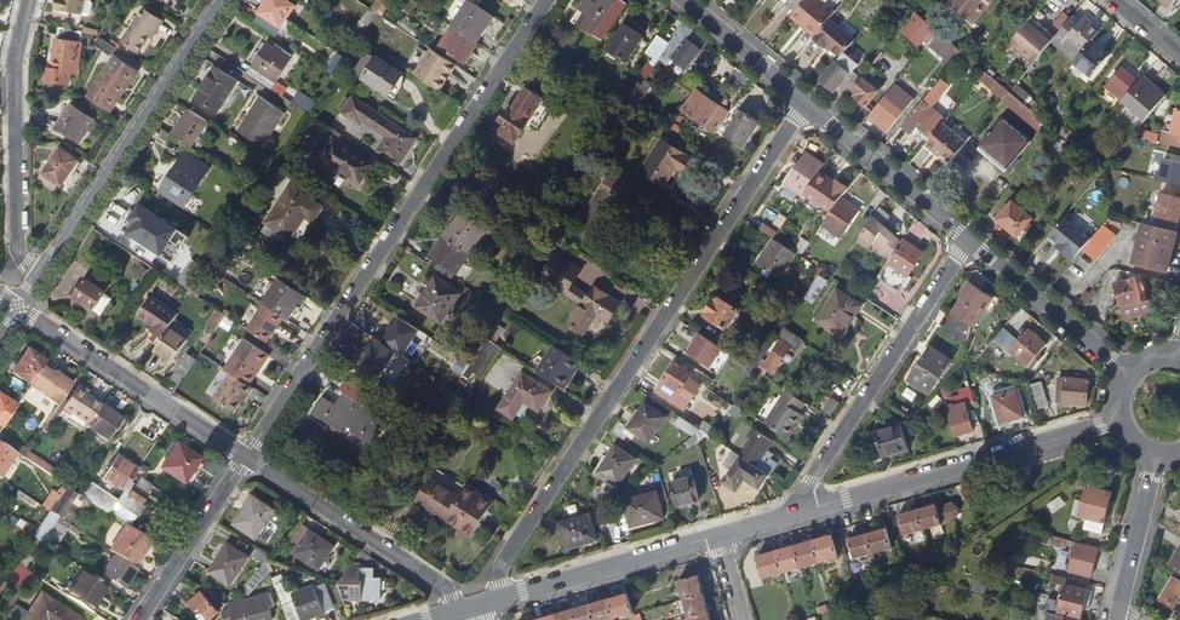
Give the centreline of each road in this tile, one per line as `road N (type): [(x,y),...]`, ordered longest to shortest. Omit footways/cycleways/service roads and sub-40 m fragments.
road 1 (residential): [(805,102),(506,558),(495,593),(477,607)]
road 2 (residential): [(547,0),(245,457)]
road 3 (residential): [(221,0),(30,286)]
road 4 (residential): [(801,512),(1118,419)]
road 5 (residential): [(968,241),(811,480),(801,512)]
road 6 (residential): [(29,0),(13,61),(20,249),(30,286)]
road 7 (residential): [(245,457),(462,605),(477,607)]
road 8 (residential): [(18,306),(245,457)]
road 9 (residential): [(477,607),(718,537)]
road 10 (residential): [(968,241),(805,102)]
road 11 (residential): [(1128,372),(968,241)]
road 12 (residential): [(245,457),(140,619)]
road 13 (residential): [(1157,458),(1115,617)]
road 14 (residential): [(805,102),(684,0)]

